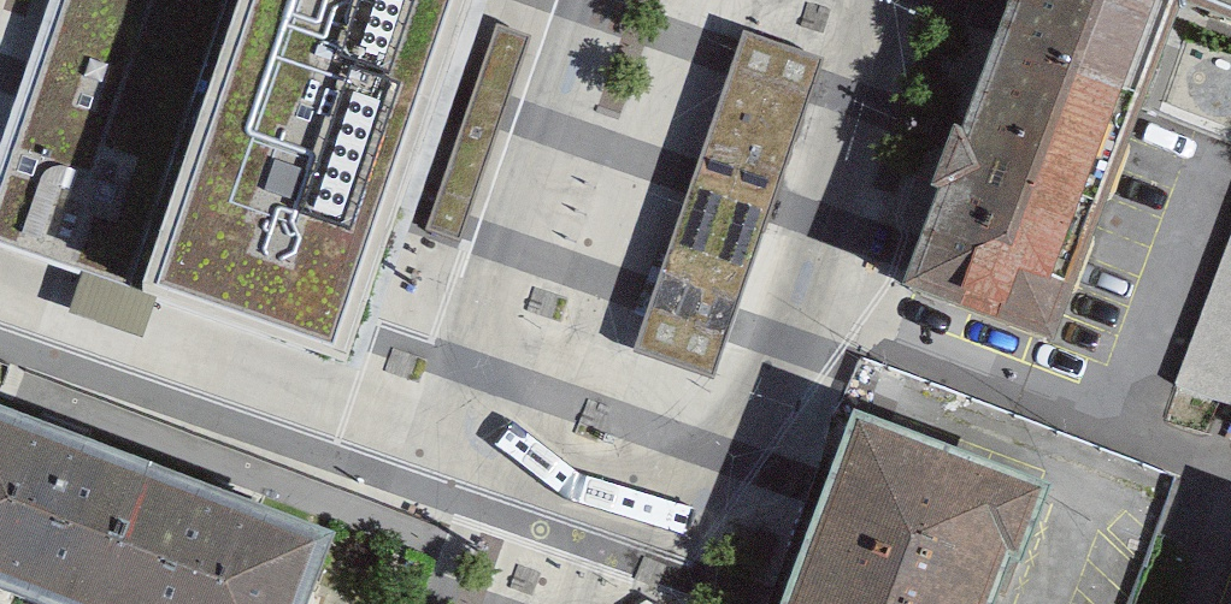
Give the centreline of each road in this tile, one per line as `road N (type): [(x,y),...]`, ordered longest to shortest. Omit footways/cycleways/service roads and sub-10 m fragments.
road 1 (residential): [(610,450),(669,449),(724,417),(771,349),(902,0)]
road 2 (residential): [(582,0),(483,299),(497,370),(548,425),(610,450)]
road 3 (residential): [(550,603),(610,450)]

